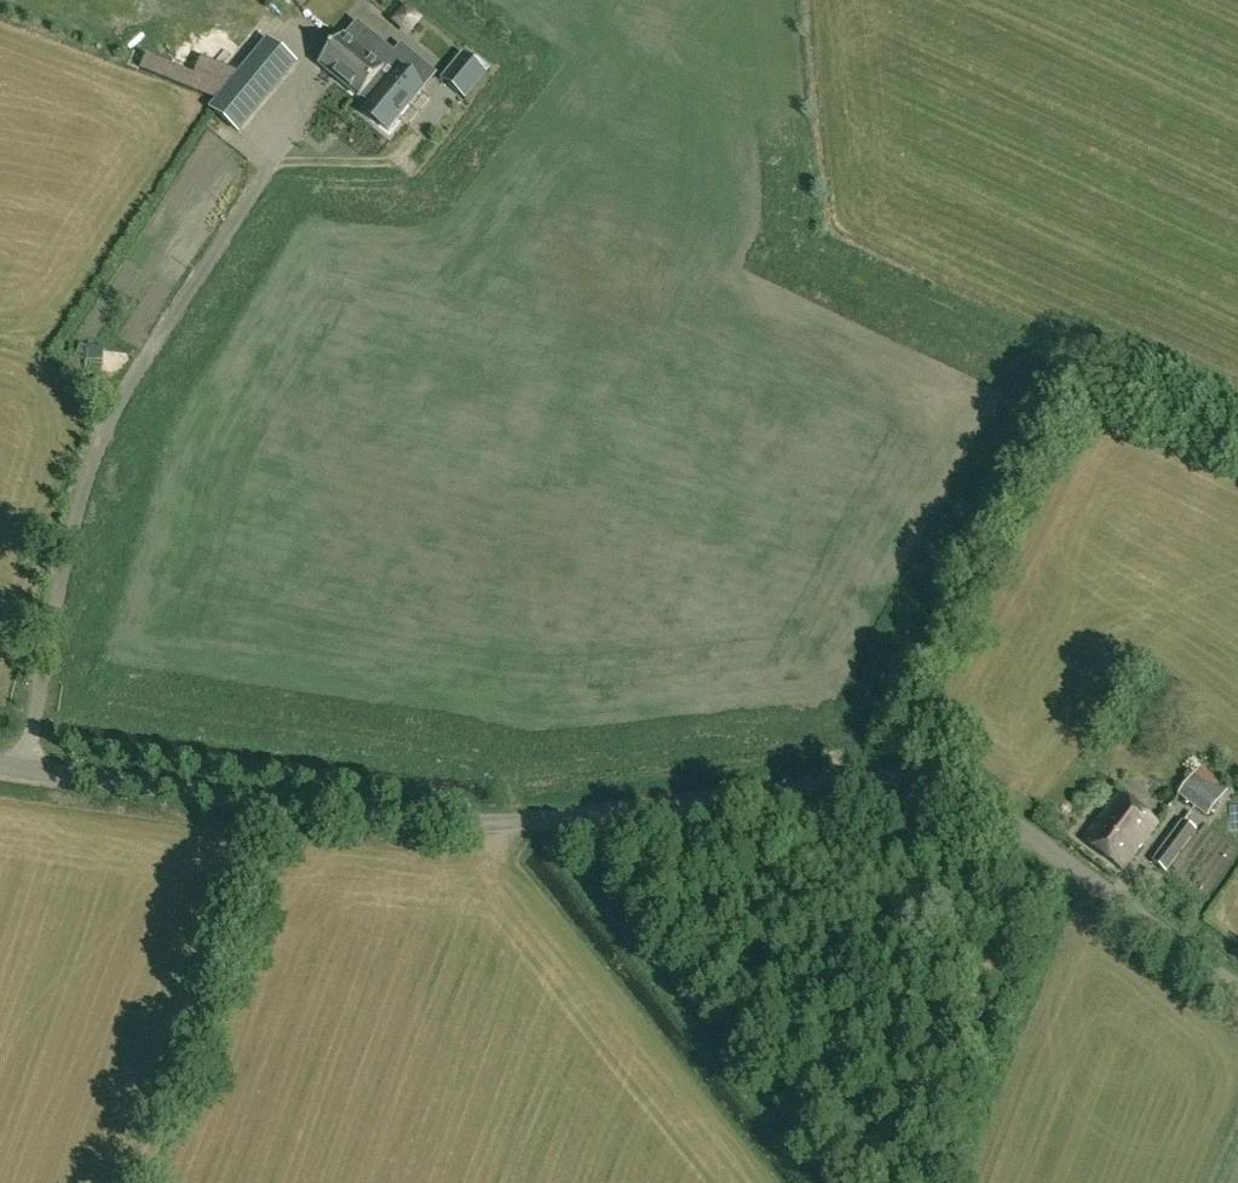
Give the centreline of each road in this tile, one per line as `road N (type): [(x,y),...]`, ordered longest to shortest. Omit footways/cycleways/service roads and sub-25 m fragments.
road 1 (unclassified): [(1237,988),(993,812),(903,778),(482,824),(21,768)]
road 2 (unclassified): [(21,768),(92,473),(124,403),(291,128)]

